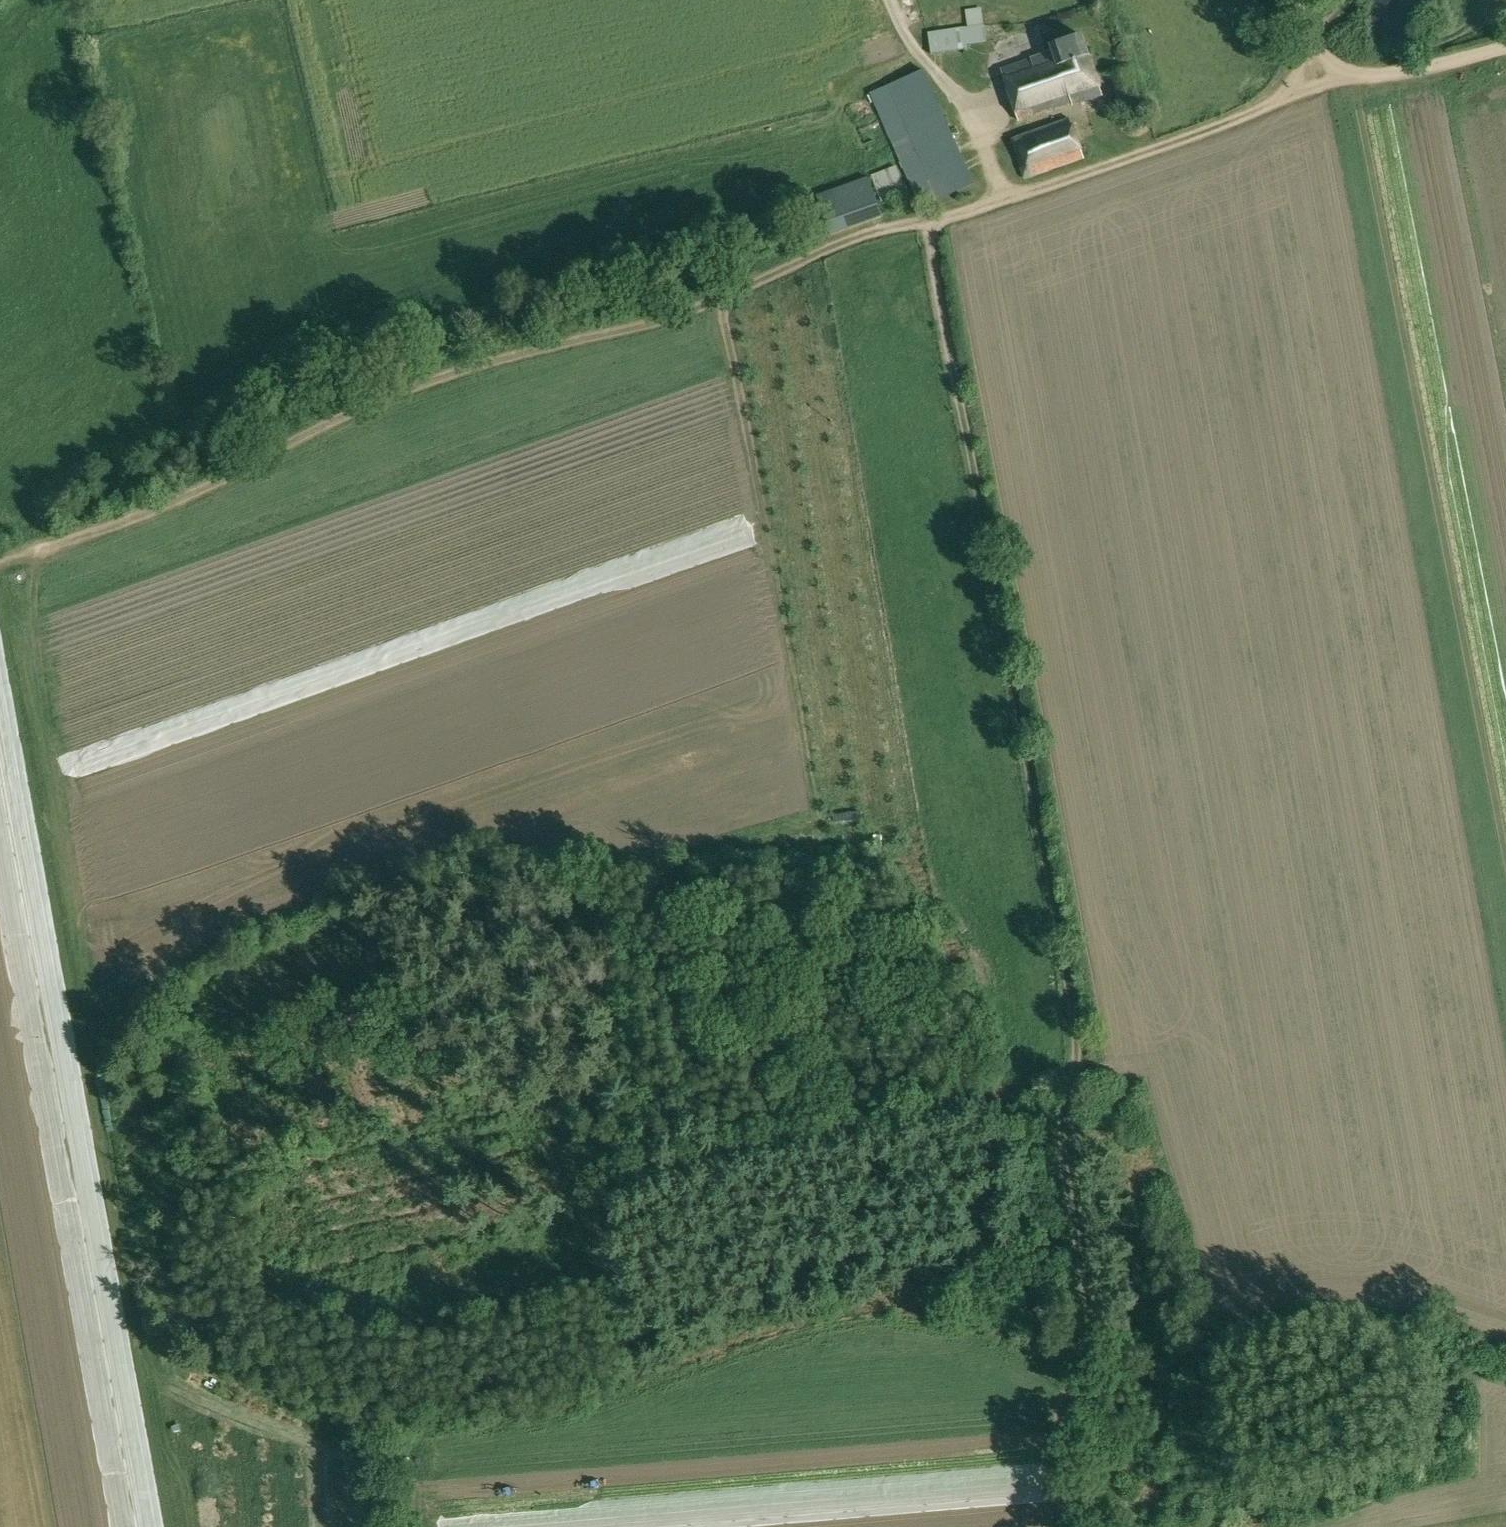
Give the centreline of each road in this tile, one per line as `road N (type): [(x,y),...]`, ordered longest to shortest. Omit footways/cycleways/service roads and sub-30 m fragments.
road 1 (track): [(1354,76),(999,202),(845,242),(743,292),(484,365),(90,532),(0,562)]
road 2 (track): [(1304,0),(1311,35),(1354,76),(1453,66),(1505,49)]

